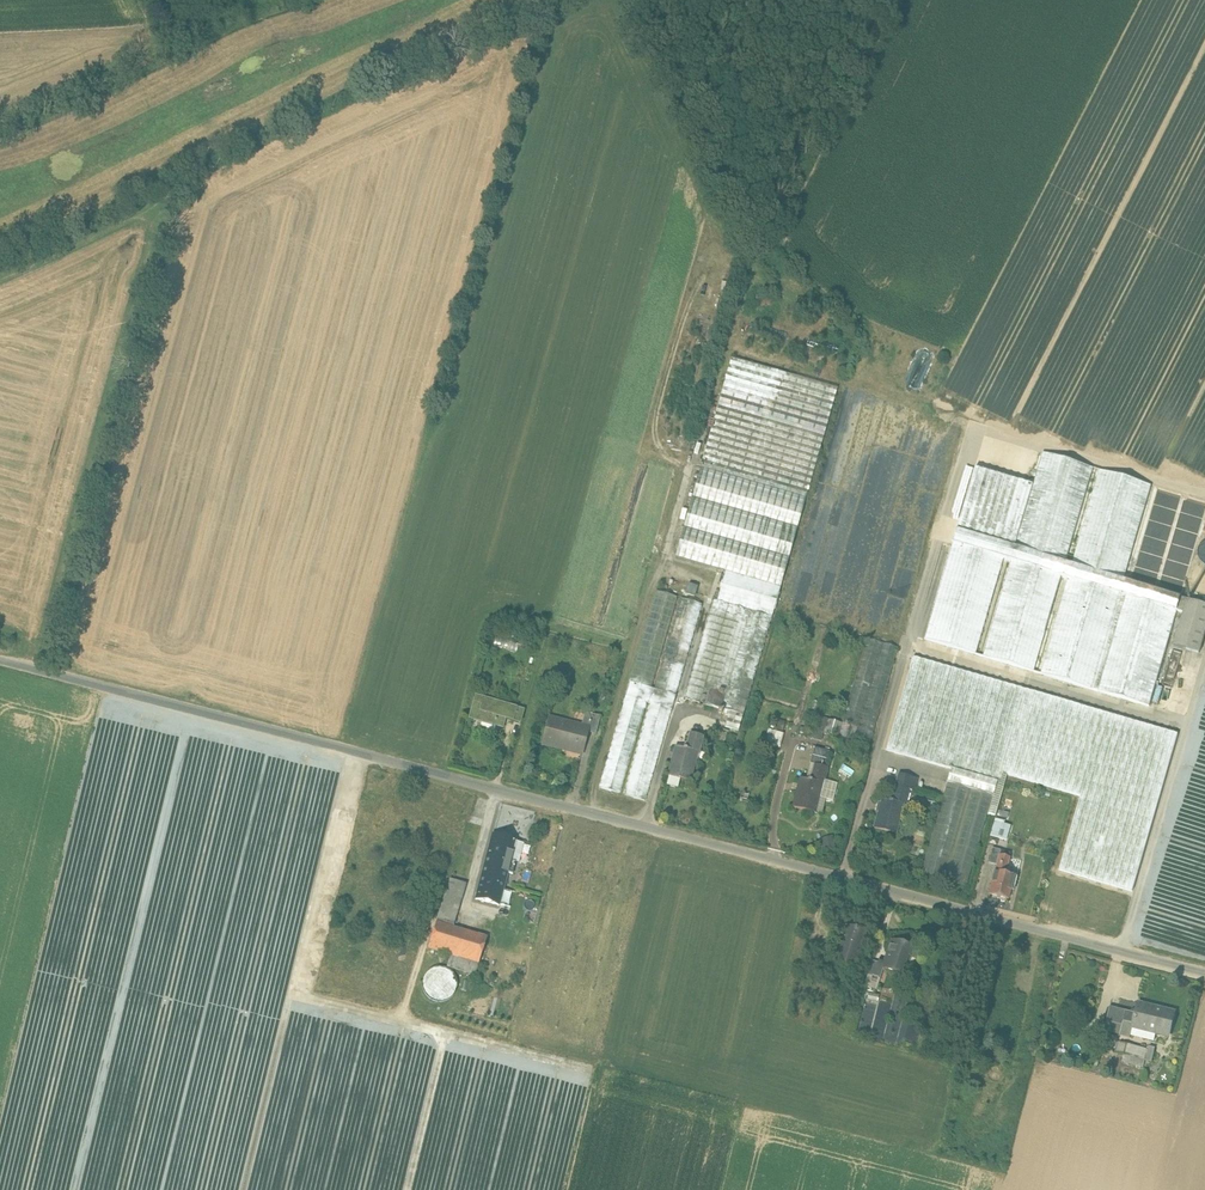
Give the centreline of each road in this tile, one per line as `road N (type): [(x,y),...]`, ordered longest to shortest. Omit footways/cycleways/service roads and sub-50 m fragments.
road 1 (unclassified): [(1204,973),(0,660)]

